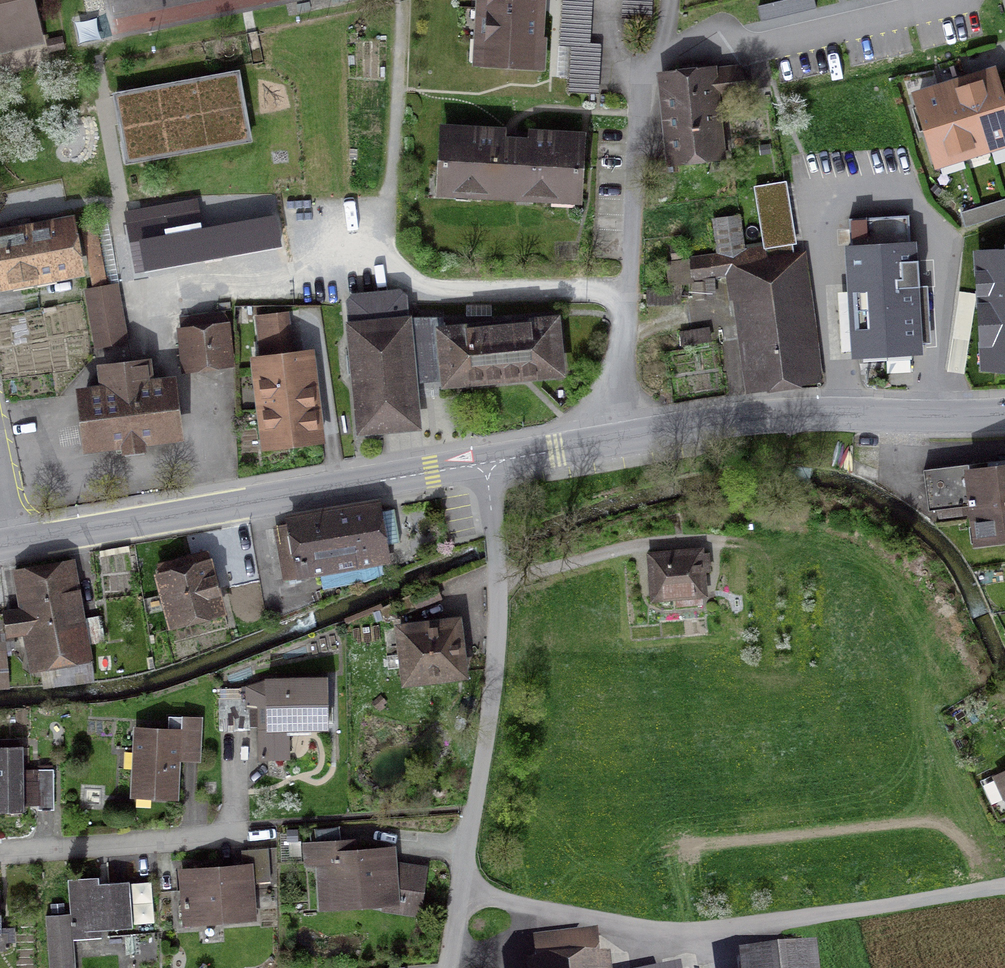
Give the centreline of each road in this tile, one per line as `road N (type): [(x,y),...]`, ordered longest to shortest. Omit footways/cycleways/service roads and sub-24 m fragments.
road 1 (residential): [(459,896),(686,928),(1004,877)]
road 2 (unclassified): [(478,463),(9,544)]
road 3 (residential): [(459,896),(489,694),(494,577),(478,463)]
road 4 (residential): [(609,441),(630,168),(670,21)]
road 5 (unclassified): [(1004,410),(732,425),(609,441)]
road 6 (residential): [(0,849),(195,836),(230,823)]
road 7 (residential): [(670,21),(702,10),(729,31),(867,0)]
road 8 (unclassified): [(609,441),(478,463)]

